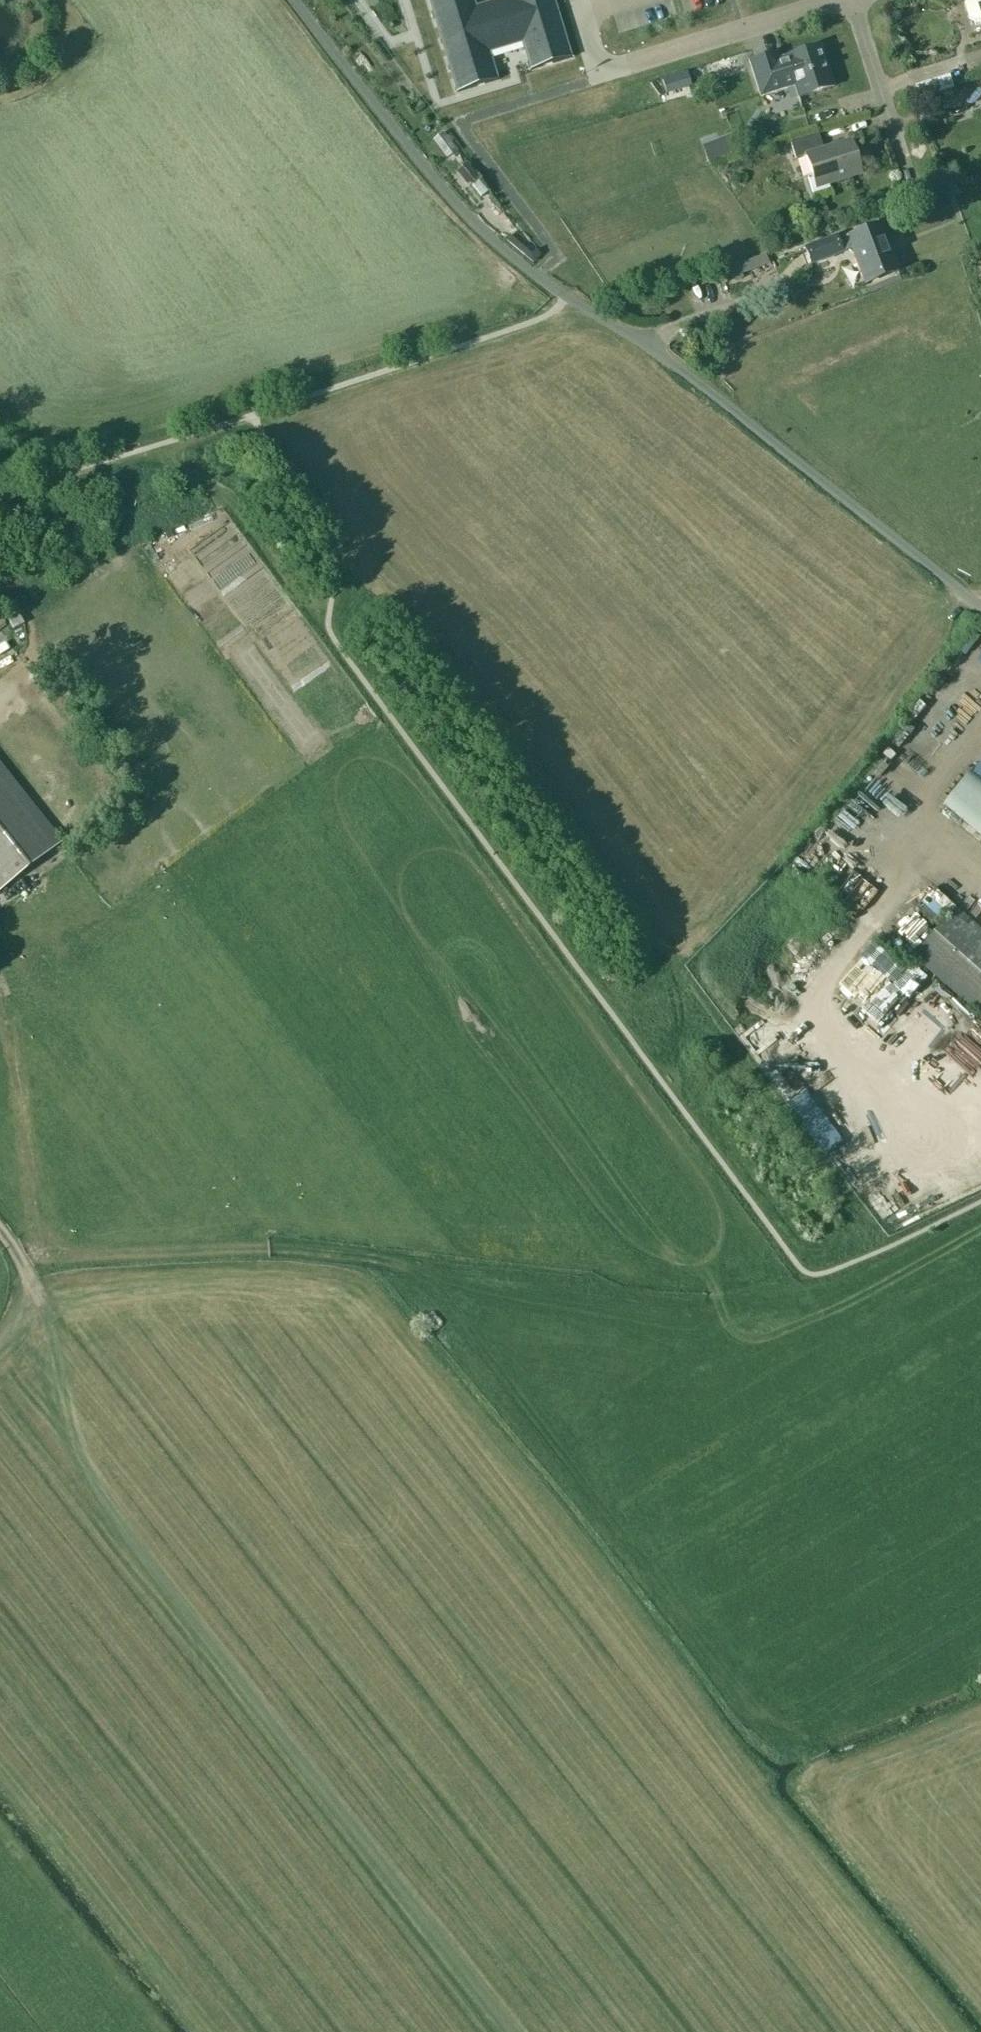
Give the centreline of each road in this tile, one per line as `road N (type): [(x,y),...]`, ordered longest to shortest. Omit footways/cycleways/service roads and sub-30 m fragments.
road 1 (unclassified): [(980,607),(647,344),(564,296),(507,252),(426,171),(295,0)]
road 2 (track): [(16,1254),(267,1249),(390,1260)]
road 3 (residential): [(843,0),(599,74),(577,0)]
road 4 (residential): [(907,175),(850,0)]

